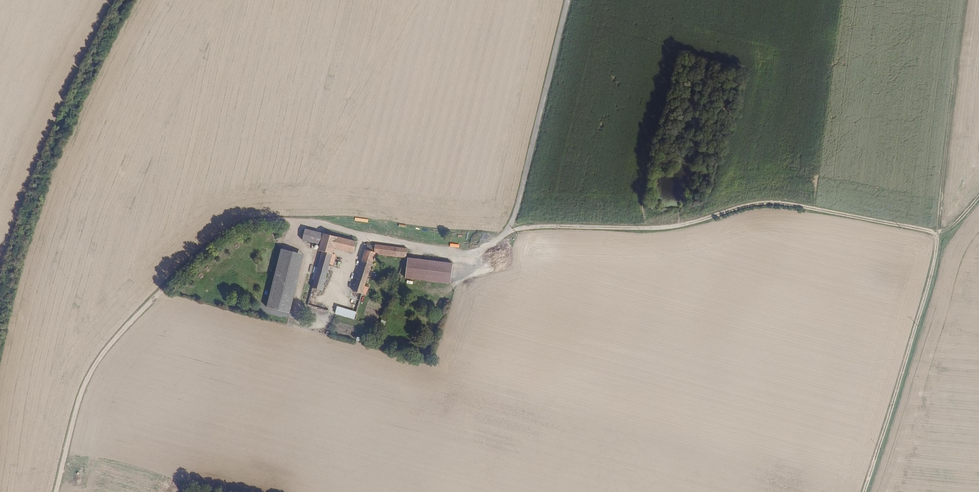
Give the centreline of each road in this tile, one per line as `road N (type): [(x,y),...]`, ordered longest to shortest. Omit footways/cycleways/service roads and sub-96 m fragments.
road 1 (track): [(938,233),(766,202),(675,227),(507,231)]
road 2 (track): [(56,491),(78,403),(107,348),(229,232),(285,220)]
road 3 (track): [(864,491),(927,296),(938,233)]
road 4 (track): [(965,0),(938,233)]

